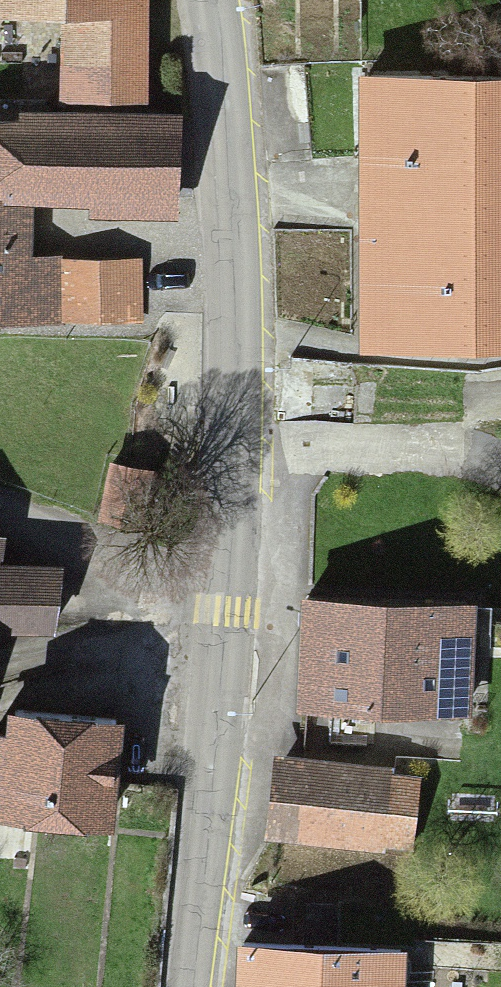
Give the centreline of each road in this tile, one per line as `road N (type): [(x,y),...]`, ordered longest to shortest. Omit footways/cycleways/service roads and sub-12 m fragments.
road 1 (secondary): [(202,0),(225,152),(232,396),(226,623),(187,986)]
road 2 (track): [(227,580),(0,516)]

